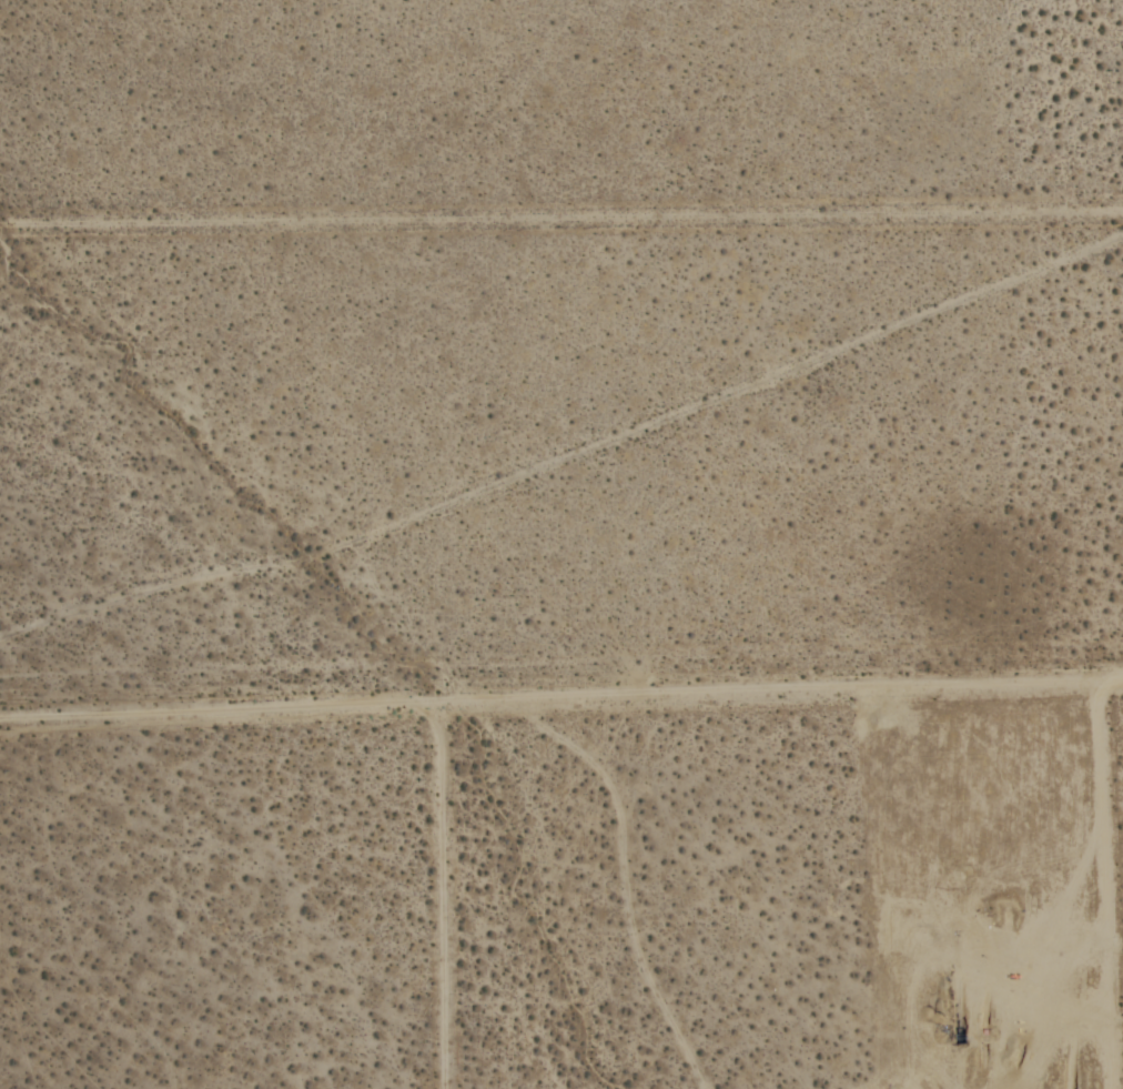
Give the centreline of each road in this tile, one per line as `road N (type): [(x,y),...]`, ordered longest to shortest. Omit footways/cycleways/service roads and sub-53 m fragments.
road 1 (residential): [(0,719),(1122,683)]

